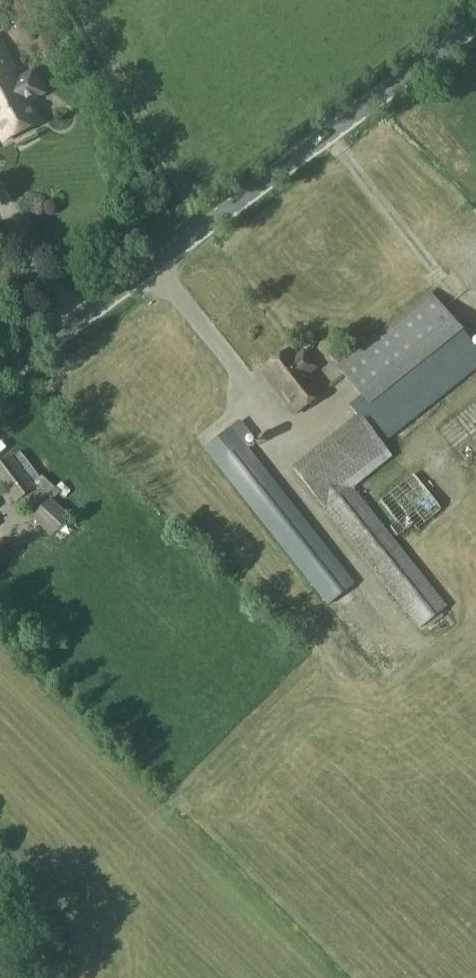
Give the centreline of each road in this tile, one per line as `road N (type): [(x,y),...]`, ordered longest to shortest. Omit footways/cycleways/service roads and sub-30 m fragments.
road 1 (unclassified): [(0,374),(475,29)]

